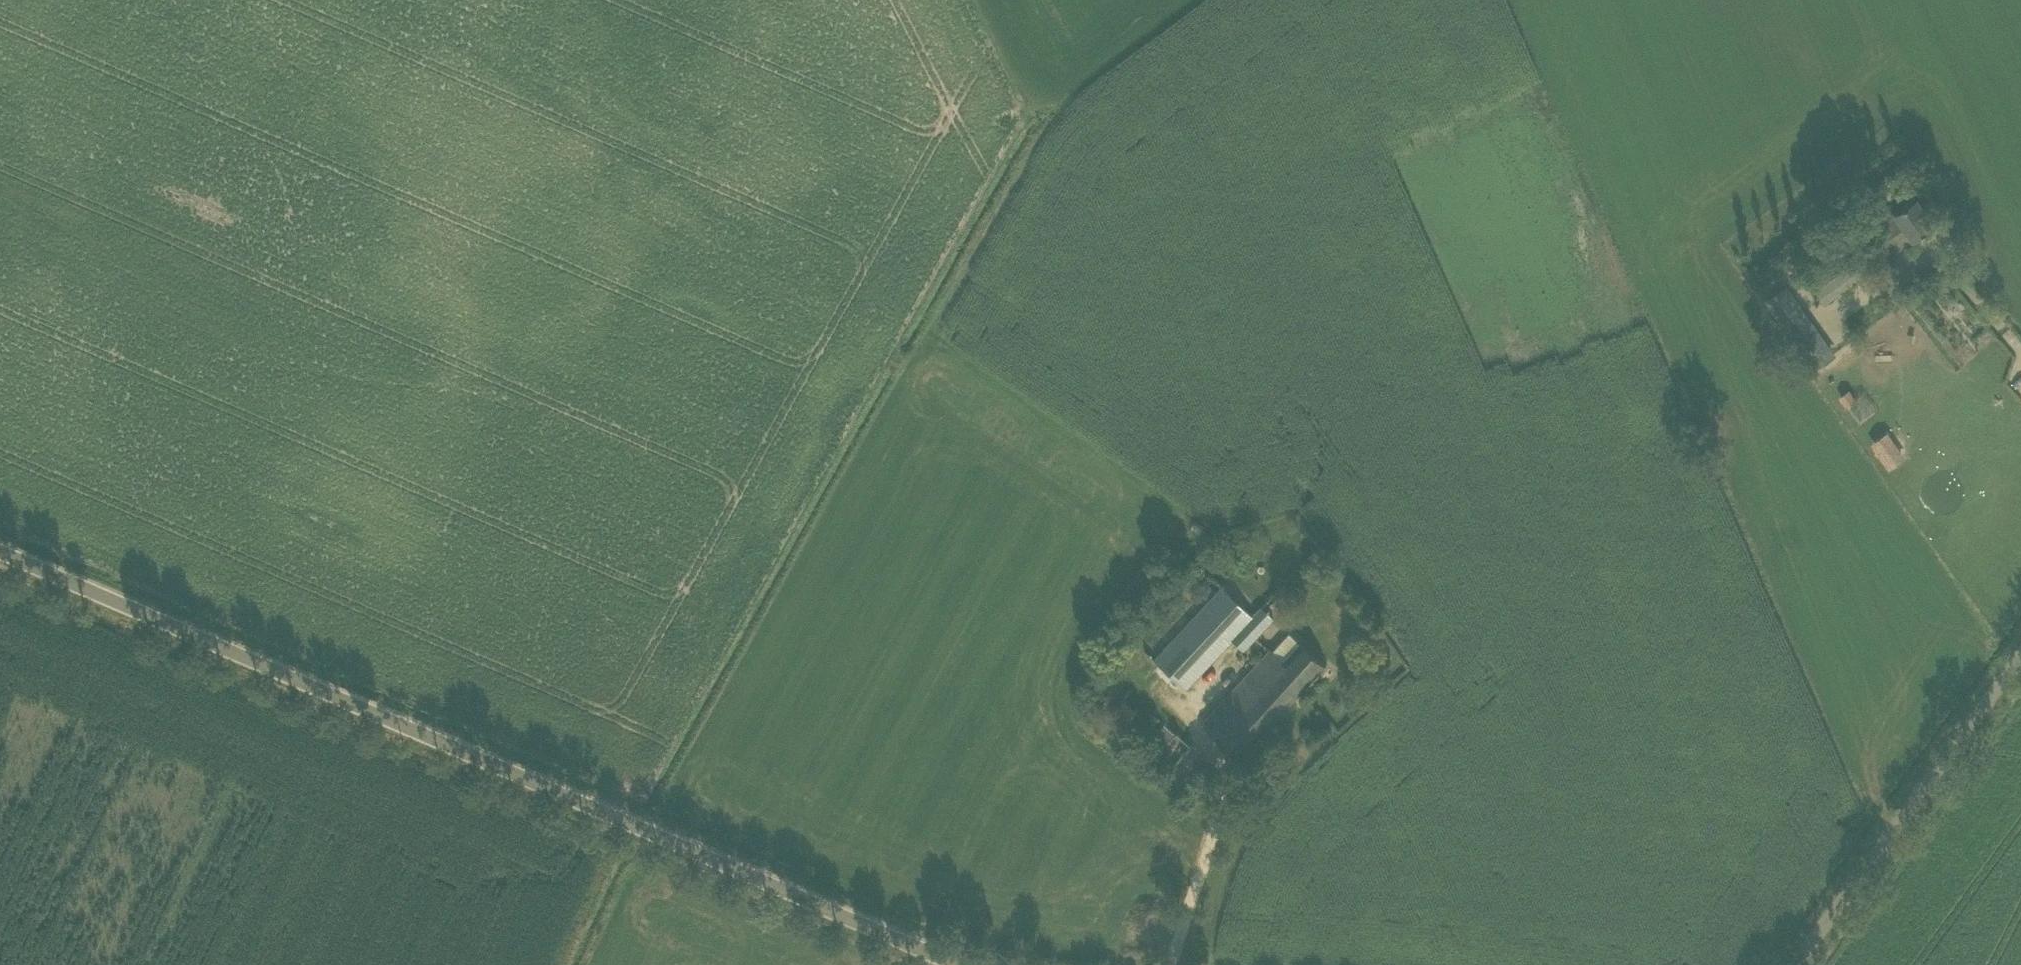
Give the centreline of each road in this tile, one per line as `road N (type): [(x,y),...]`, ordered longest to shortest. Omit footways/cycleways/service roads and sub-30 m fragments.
road 1 (unclassified): [(932,964),(0,560)]
road 2 (unclassified): [(1802,964),(2020,656)]

